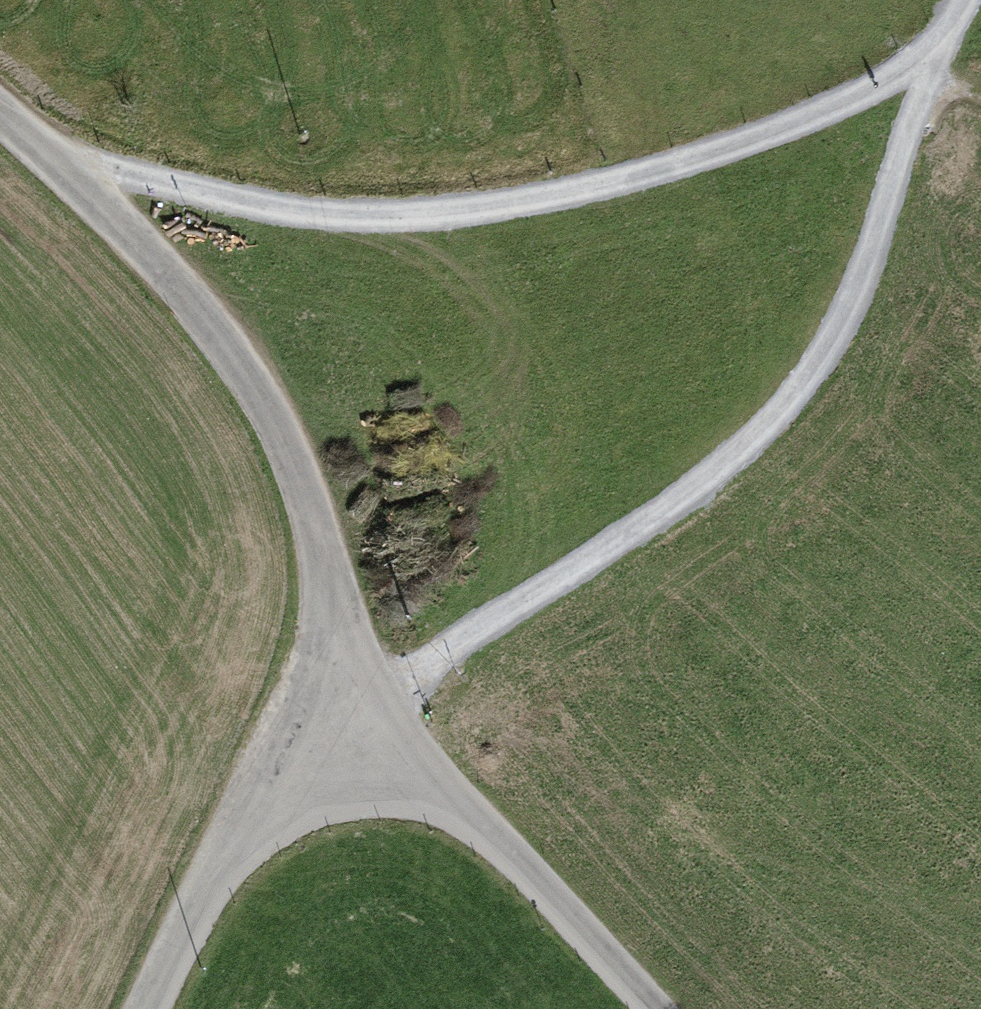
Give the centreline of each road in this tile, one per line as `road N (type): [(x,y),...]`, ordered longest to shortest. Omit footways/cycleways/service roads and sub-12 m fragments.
road 1 (track): [(919,68),(916,117),(854,300),(796,396),(716,474),(338,714)]
road 2 (track): [(74,173),(384,218),(531,204),(669,170),(919,68)]
road 3 (residential): [(0,110),(185,287),(280,417),(328,570),(338,714)]
road 4 (unclassified): [(338,714),(498,839),(652,1008)]
road 5 (unclassified): [(149,1008),(223,848),(338,714)]

